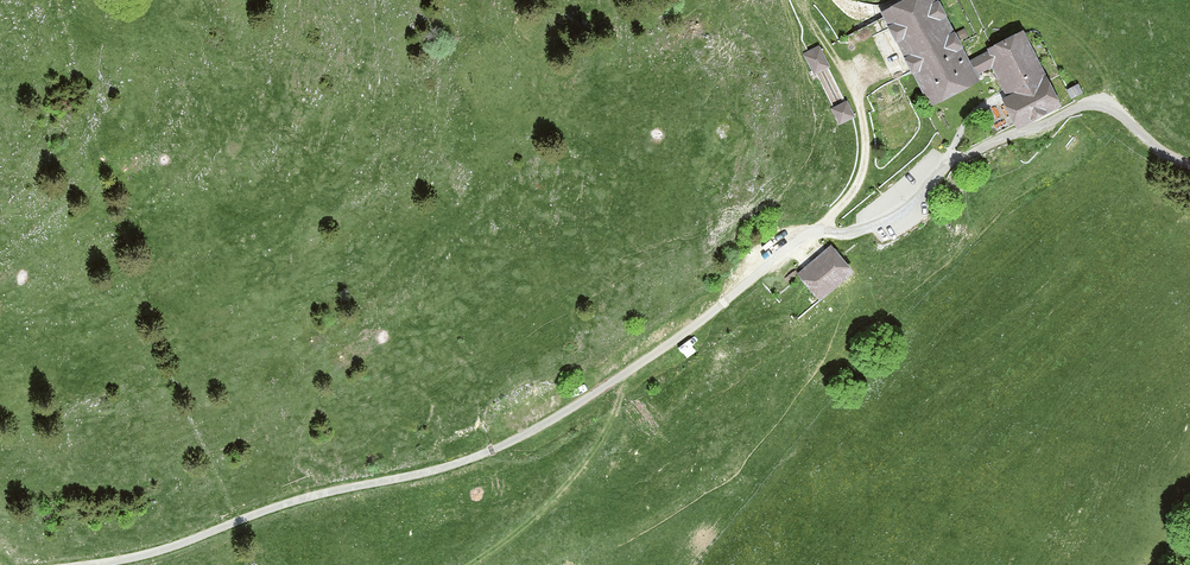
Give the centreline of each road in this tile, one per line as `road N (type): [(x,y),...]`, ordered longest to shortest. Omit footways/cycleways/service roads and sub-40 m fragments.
road 1 (unclassified): [(85,564),(155,552),(278,506),(433,471),(507,444),(654,354),(798,240),(893,217),(954,161),(1073,109),(1107,108),(1189,163)]
road 2 (track): [(820,231),(857,185),(865,151),(848,78),(830,45)]

